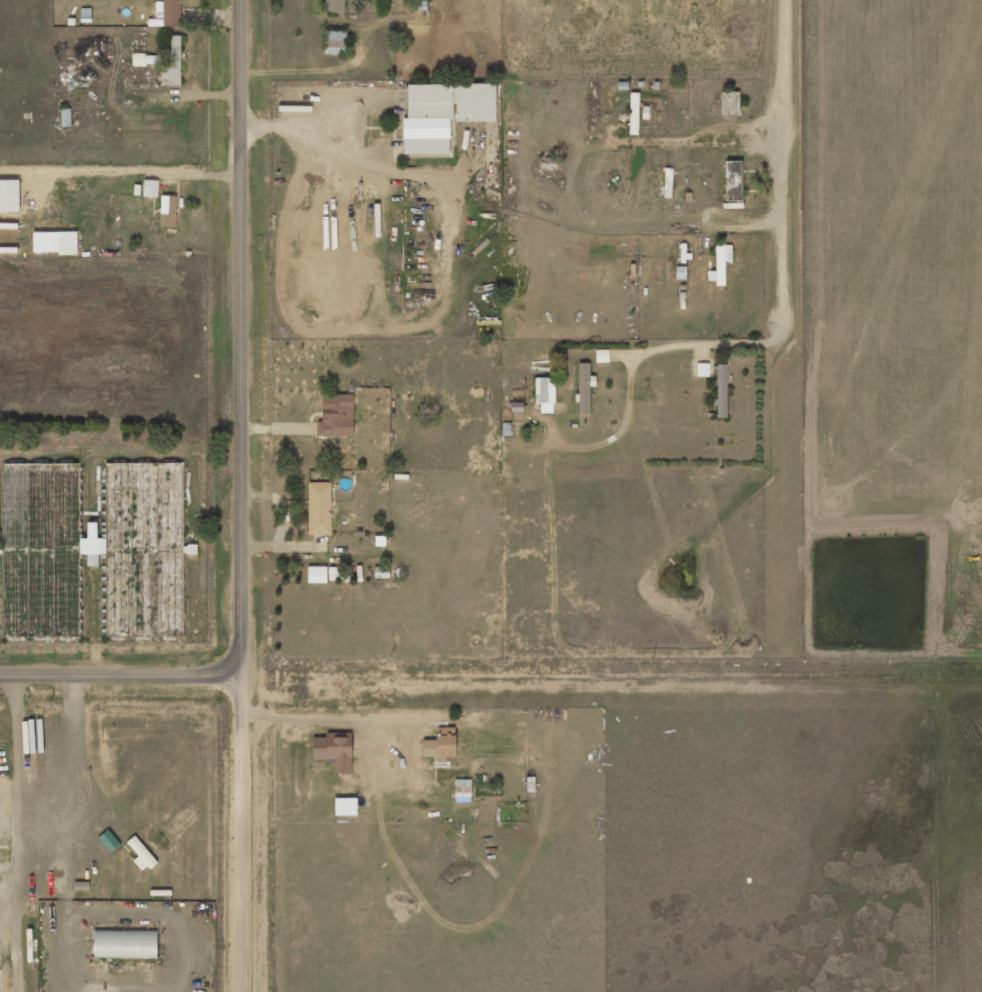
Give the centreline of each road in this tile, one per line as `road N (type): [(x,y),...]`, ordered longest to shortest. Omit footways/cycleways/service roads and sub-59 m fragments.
road 1 (residential): [(244,991),(244,0)]
road 2 (residential): [(0,676),(244,668),(981,672)]
road 3 (residential): [(785,0),(783,646)]

